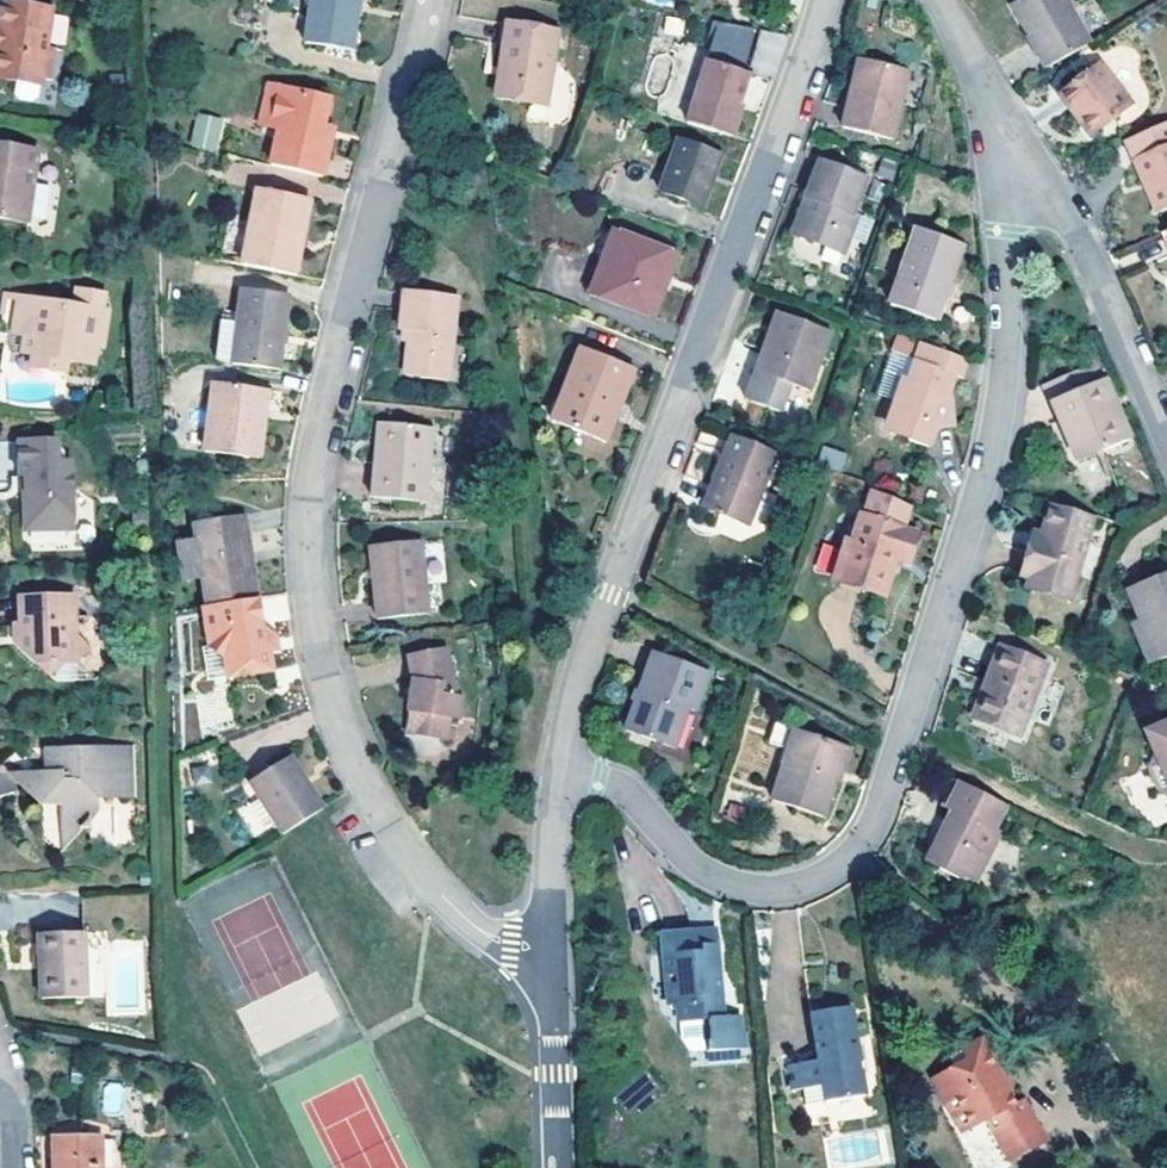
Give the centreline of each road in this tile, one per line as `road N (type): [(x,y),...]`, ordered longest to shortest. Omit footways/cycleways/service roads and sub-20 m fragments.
road 1 (residential): [(429,0),(426,38),(337,335),(309,466),(305,554),(316,636),(379,814),(424,878),(473,927),(518,950),(550,953)]
road 2 (residential): [(1001,168),(1005,362),(993,446),(860,846),(800,885),(733,887),(692,864),(619,787),(558,767)]
road 3 (residential): [(829,0),(583,659),(558,767)]
road 4 (residential): [(1001,168),(1047,186),(1101,282),(1166,439)]
road 5 (residential): [(550,953),(556,1167)]
road 6 (residential): [(558,767),(550,953)]
road 7 (residential): [(940,0),(992,111),(1001,168)]

